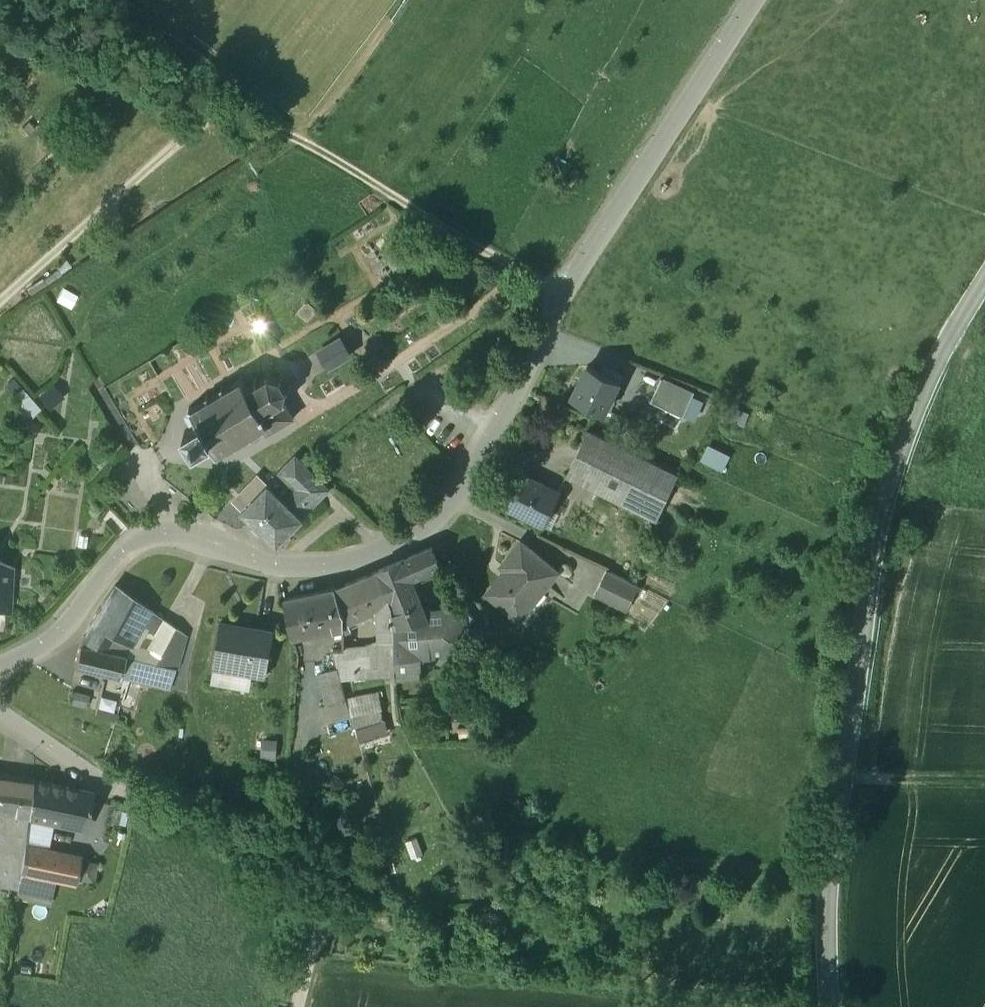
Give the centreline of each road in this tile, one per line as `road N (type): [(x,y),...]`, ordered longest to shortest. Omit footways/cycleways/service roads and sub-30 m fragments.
road 1 (residential): [(0,666),(57,633),(131,546),(190,544),(307,572),(375,557),(414,538),(448,508),(560,293)]
road 2 (secondary): [(984,284),(944,352),(886,506),(822,947),(831,1006)]
road 3 (track): [(560,293),(290,135),(229,112)]
road 4 (track): [(302,957),(662,1006)]
road 5 (unclassified): [(560,293),(751,0)]
road 6 (track): [(295,1006),(302,933),(287,869),(227,830),(144,802)]
road 7 (track): [(0,30),(229,112)]
road 8 (residential): [(0,719),(94,784),(144,802)]
road 9 (track): [(847,778),(984,782)]

